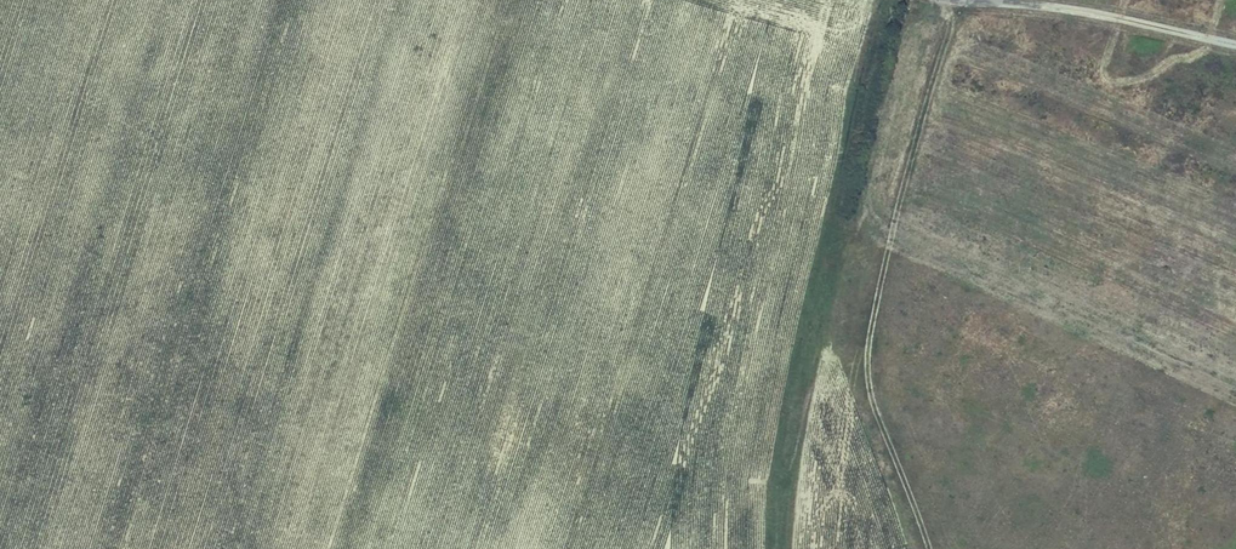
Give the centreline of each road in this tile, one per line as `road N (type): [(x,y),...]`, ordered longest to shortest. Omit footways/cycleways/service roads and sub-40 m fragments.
road 1 (track): [(1235,44),(1078,12),(963,0)]

